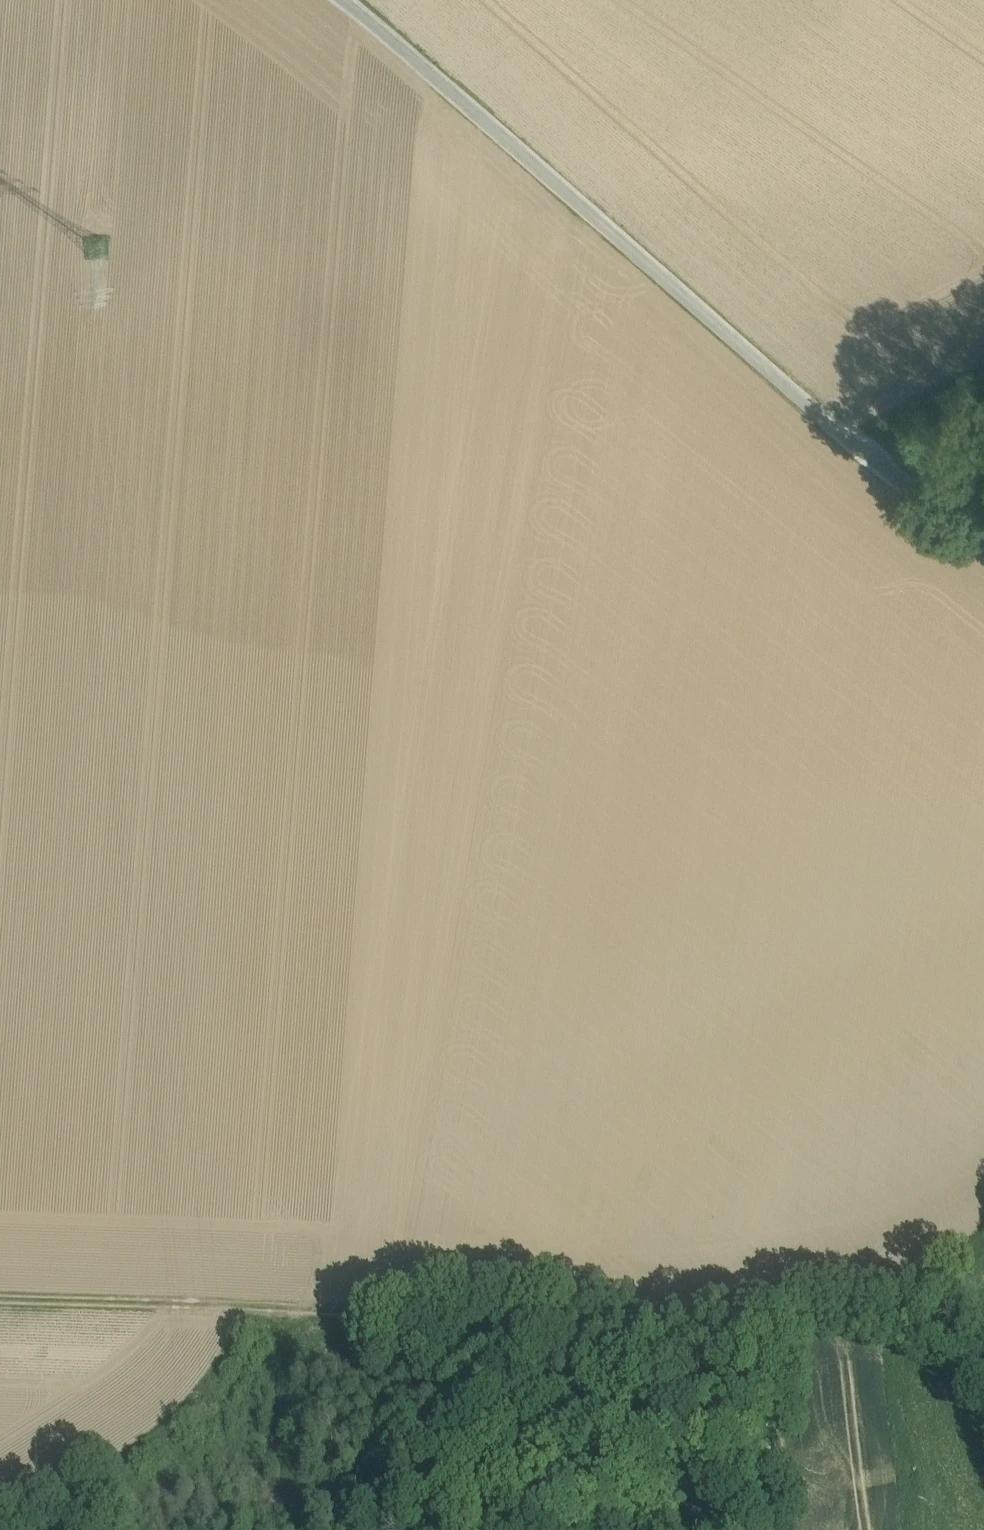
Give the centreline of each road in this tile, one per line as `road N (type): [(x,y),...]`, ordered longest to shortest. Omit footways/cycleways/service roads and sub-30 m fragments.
road 1 (track): [(0,1299),(642,1337),(839,1323),(983,1361)]
road 2 (unclassified): [(347,0),(759,365),(983,541)]

